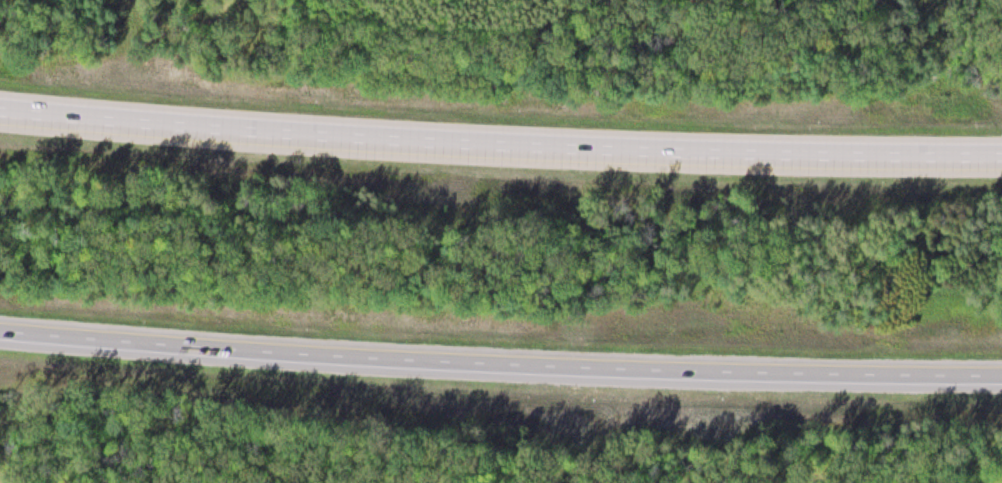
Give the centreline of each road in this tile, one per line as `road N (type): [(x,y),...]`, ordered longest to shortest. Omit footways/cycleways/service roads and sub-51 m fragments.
road 1 (motorway): [(0,329),(528,366),(1001,371)]
road 2 (motorway): [(1001,153),(478,141),(0,109)]

